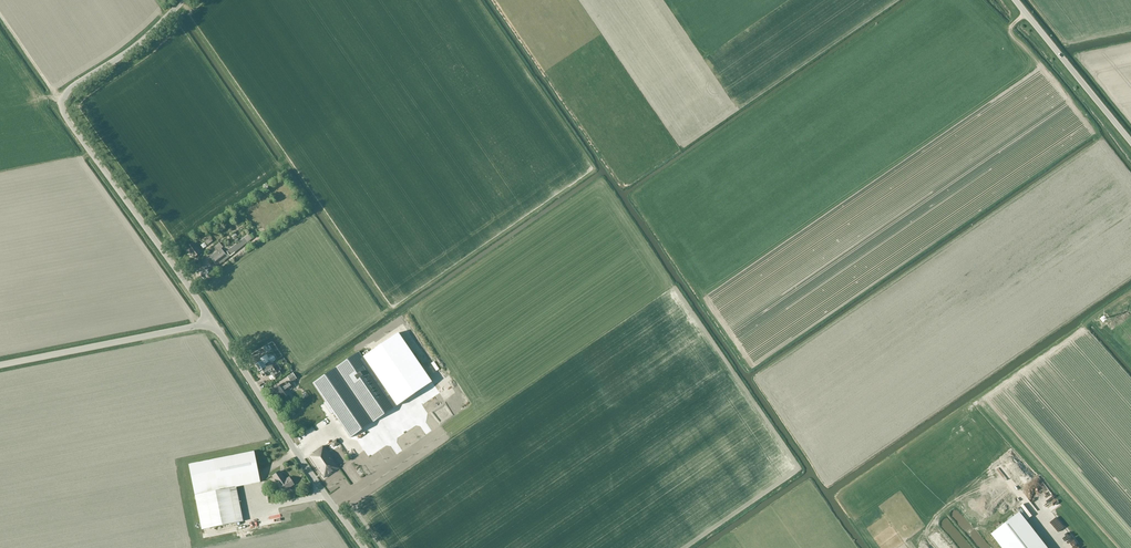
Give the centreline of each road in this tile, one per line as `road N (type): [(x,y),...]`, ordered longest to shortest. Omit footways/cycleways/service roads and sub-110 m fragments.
road 1 (tertiary): [(213,323),(65,110),(70,92),(140,43),(182,0)]
road 2 (tertiary): [(364,547),(213,323)]
road 3 (unclassified): [(0,366),(213,323)]
road 4 (tertiary): [(1130,143),(1015,0)]

